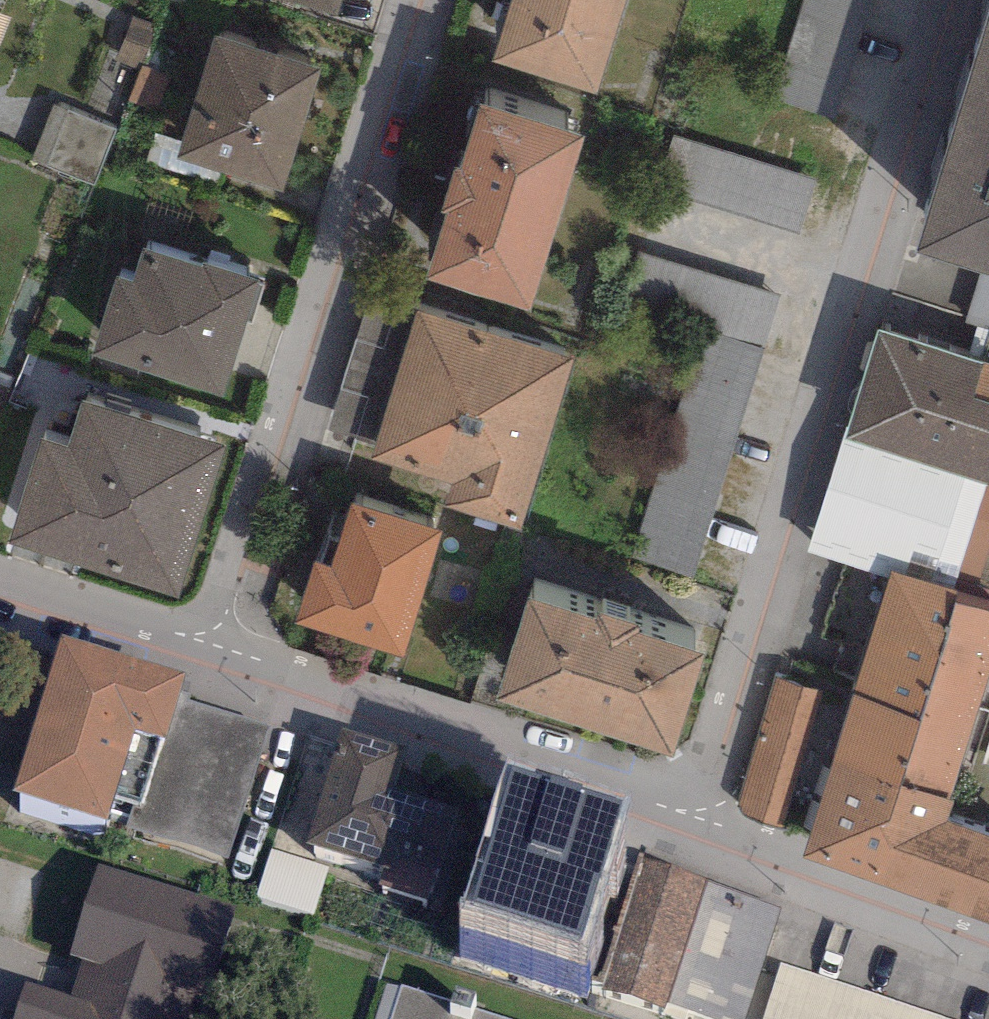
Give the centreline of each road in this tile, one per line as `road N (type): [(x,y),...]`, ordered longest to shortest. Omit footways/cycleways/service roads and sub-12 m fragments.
road 1 (residential): [(952,0),(691,809)]
road 2 (residential): [(417,0),(291,420),(246,496),(198,647)]
road 3 (residential): [(198,647),(691,809)]
road 4 (residential): [(691,809),(797,877),(988,946)]
road 5 (residential): [(0,588),(198,647)]

